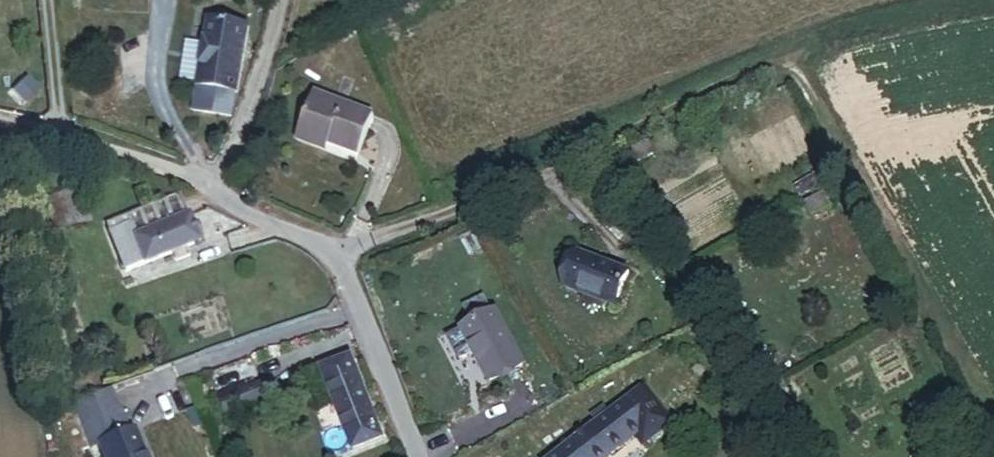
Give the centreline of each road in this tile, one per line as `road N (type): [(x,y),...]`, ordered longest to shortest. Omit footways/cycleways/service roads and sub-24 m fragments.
road 1 (track): [(993,11),(904,20),(758,65),(342,267)]
road 2 (unclassified): [(417,456),(342,267),(307,233),(160,166),(61,138)]

